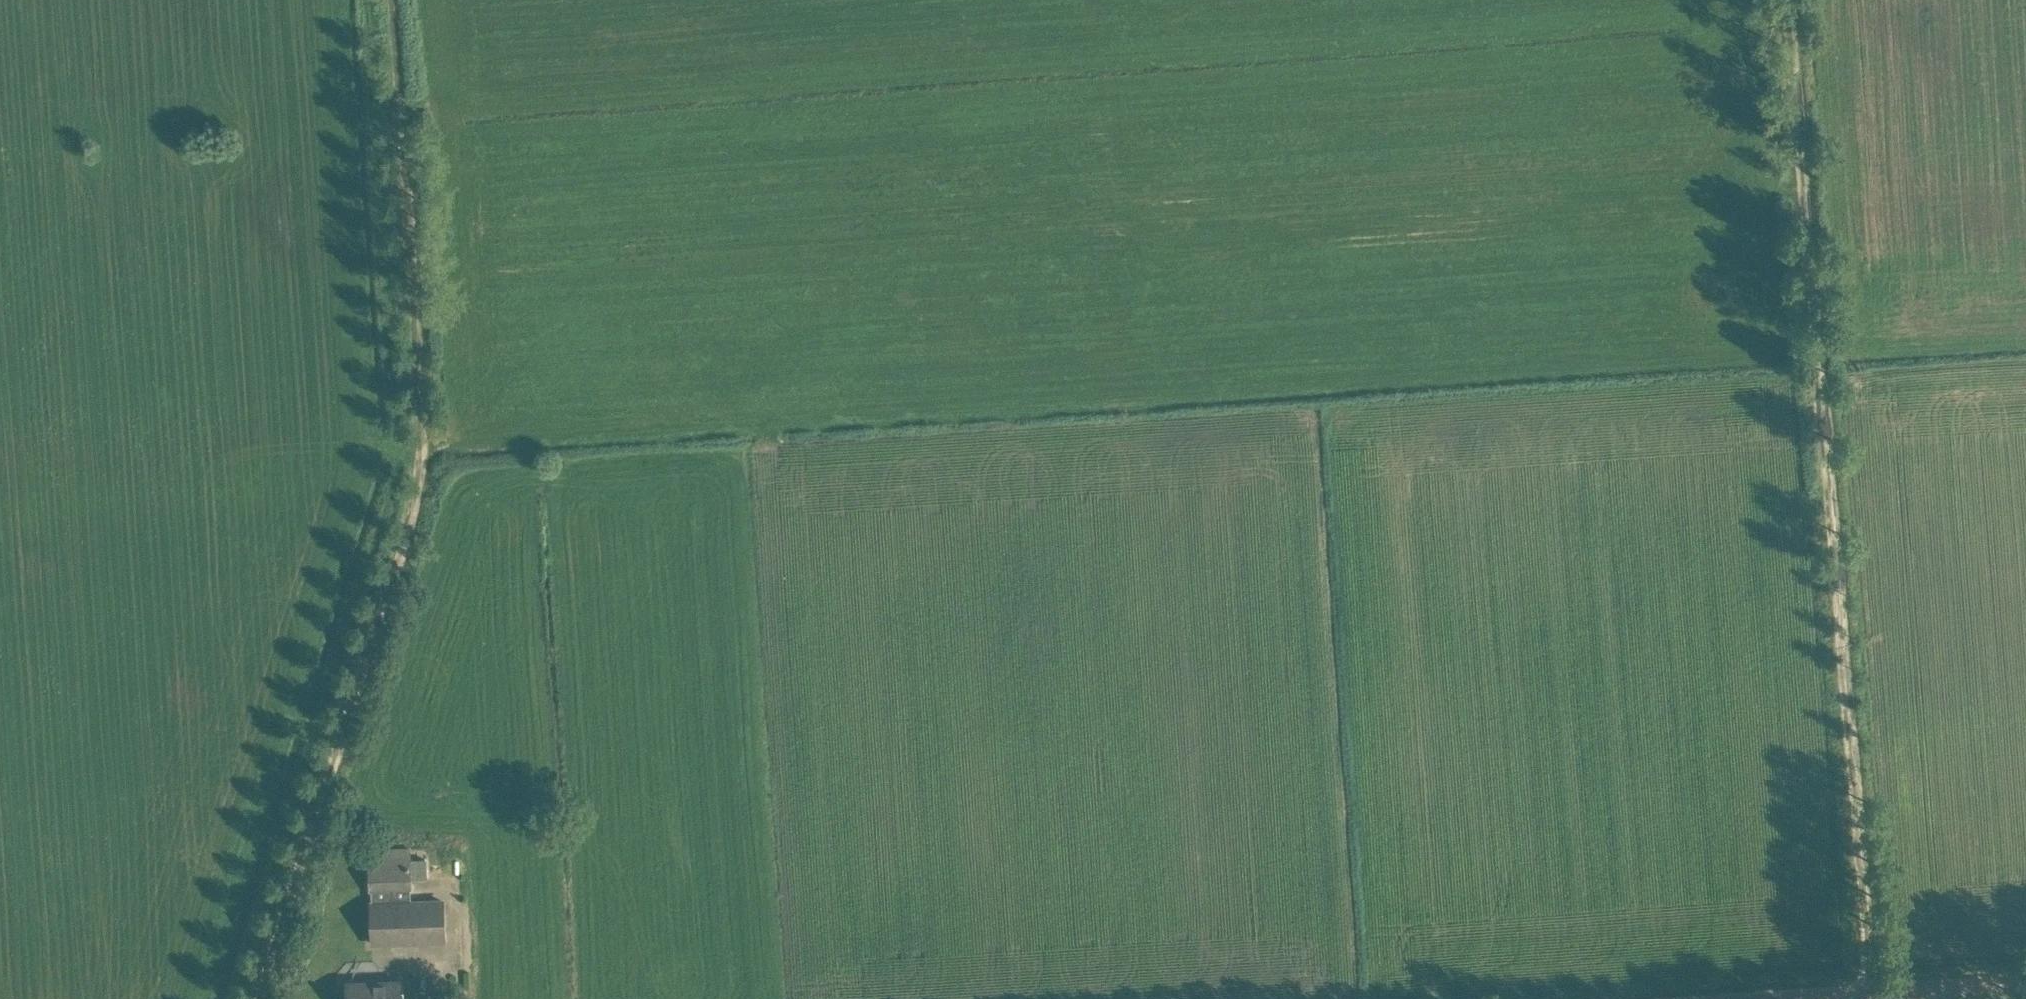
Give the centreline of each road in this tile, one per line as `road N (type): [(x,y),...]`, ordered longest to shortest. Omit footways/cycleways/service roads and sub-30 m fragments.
road 1 (track): [(384,0),(418,463),(255,998)]
road 2 (track): [(1874,988),(1798,0)]
road 3 (unclassified): [(2025,978),(1823,992)]

